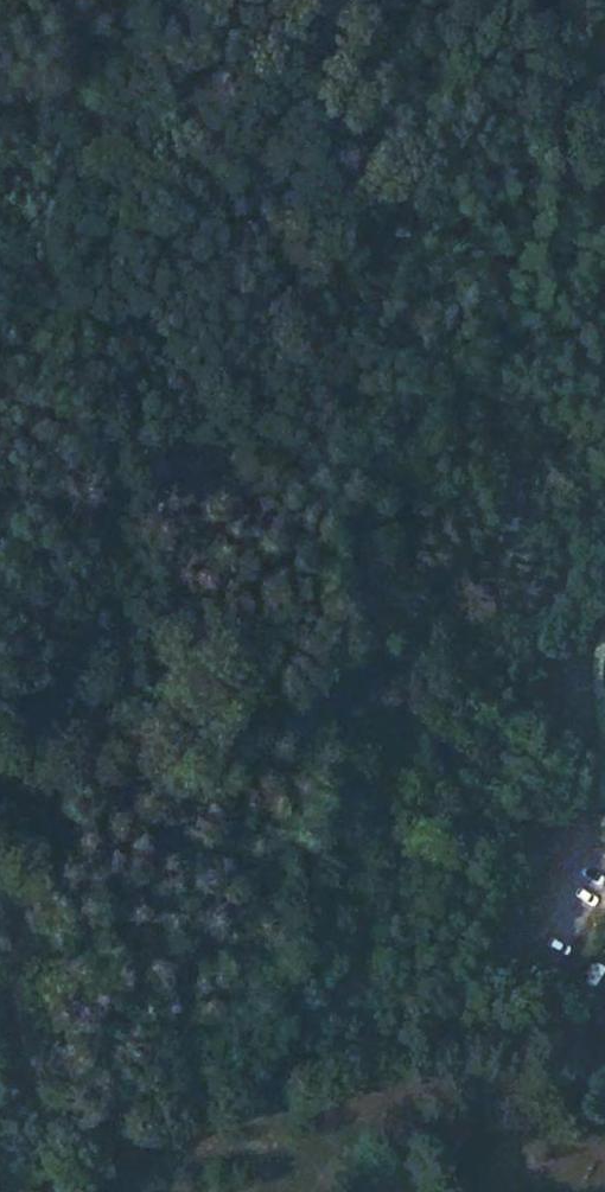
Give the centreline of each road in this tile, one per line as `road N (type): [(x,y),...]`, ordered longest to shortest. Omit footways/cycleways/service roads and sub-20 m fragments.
road 1 (track): [(0,920),(47,1119),(56,1191)]

